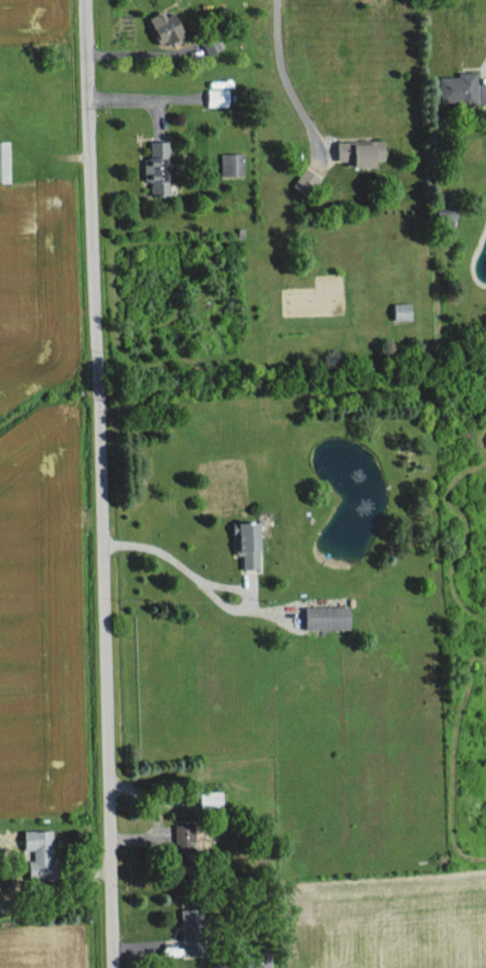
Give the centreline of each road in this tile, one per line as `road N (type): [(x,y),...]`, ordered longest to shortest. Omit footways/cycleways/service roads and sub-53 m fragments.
road 1 (residential): [(84,0),(110,967)]

